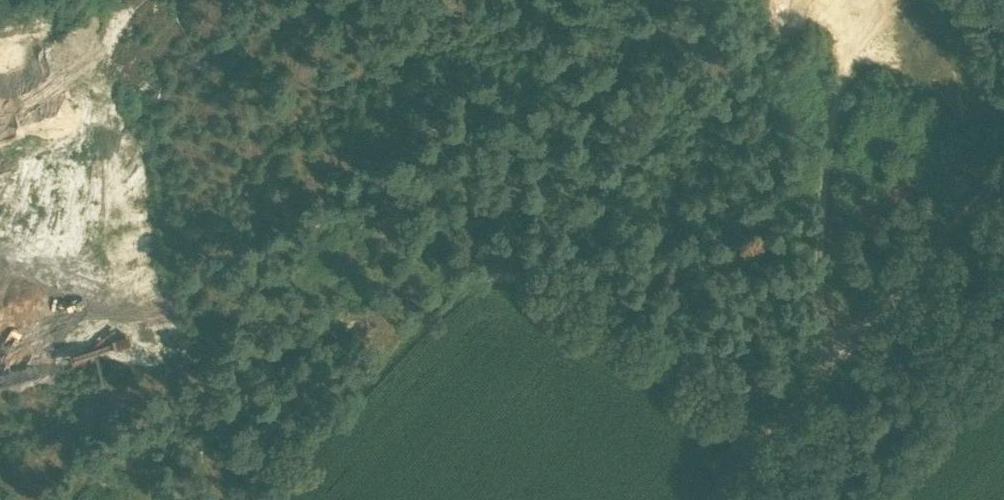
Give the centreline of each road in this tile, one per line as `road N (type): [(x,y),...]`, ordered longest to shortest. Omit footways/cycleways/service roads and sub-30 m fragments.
road 1 (track): [(705,499),(1003,150)]

